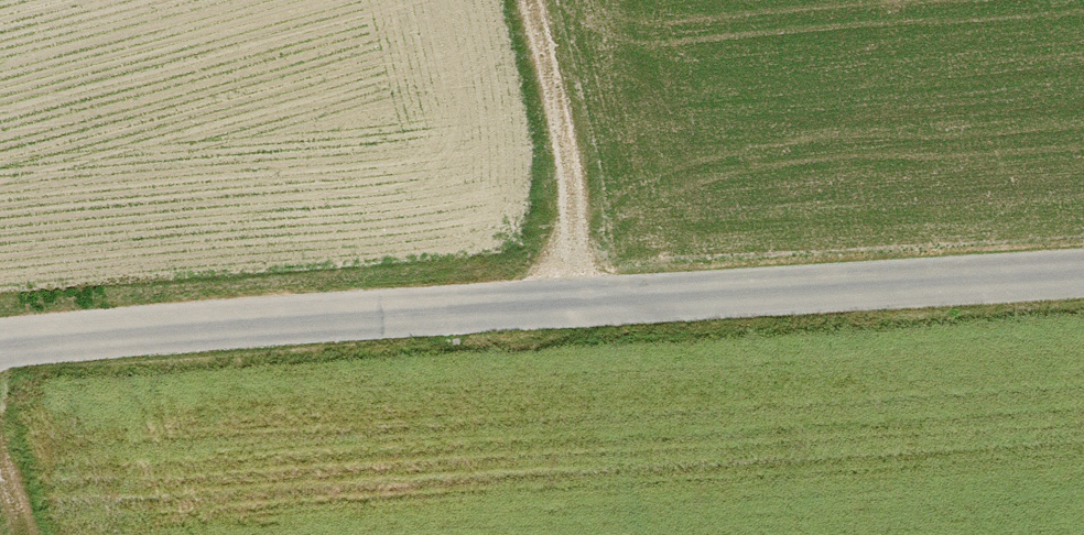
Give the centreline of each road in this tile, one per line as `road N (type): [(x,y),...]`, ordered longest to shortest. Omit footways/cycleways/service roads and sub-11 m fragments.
road 1 (unclassified): [(1083,277),(0,343)]
road 2 (track): [(551,309),(570,242),(570,185),(529,0)]

